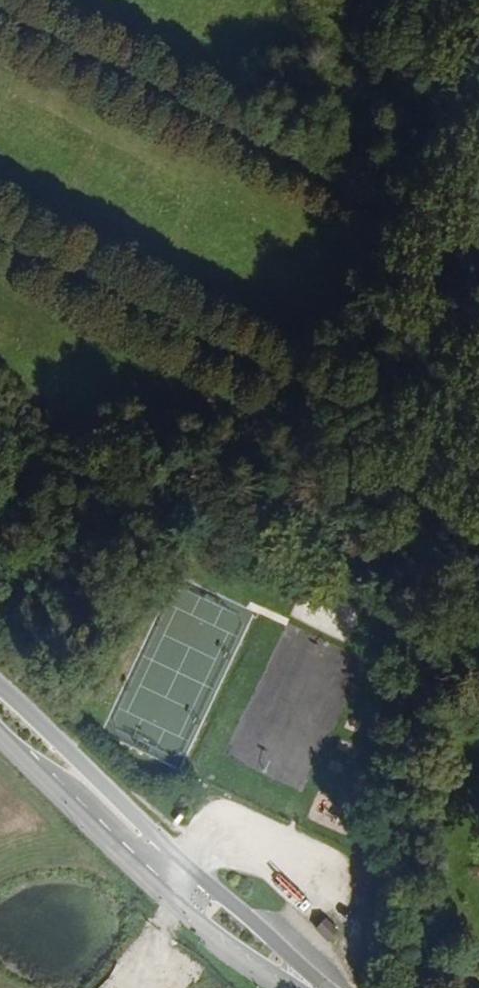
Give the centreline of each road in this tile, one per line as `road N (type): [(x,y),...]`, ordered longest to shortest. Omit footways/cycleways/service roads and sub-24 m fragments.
road 1 (secondary): [(312,987),(0,718)]

